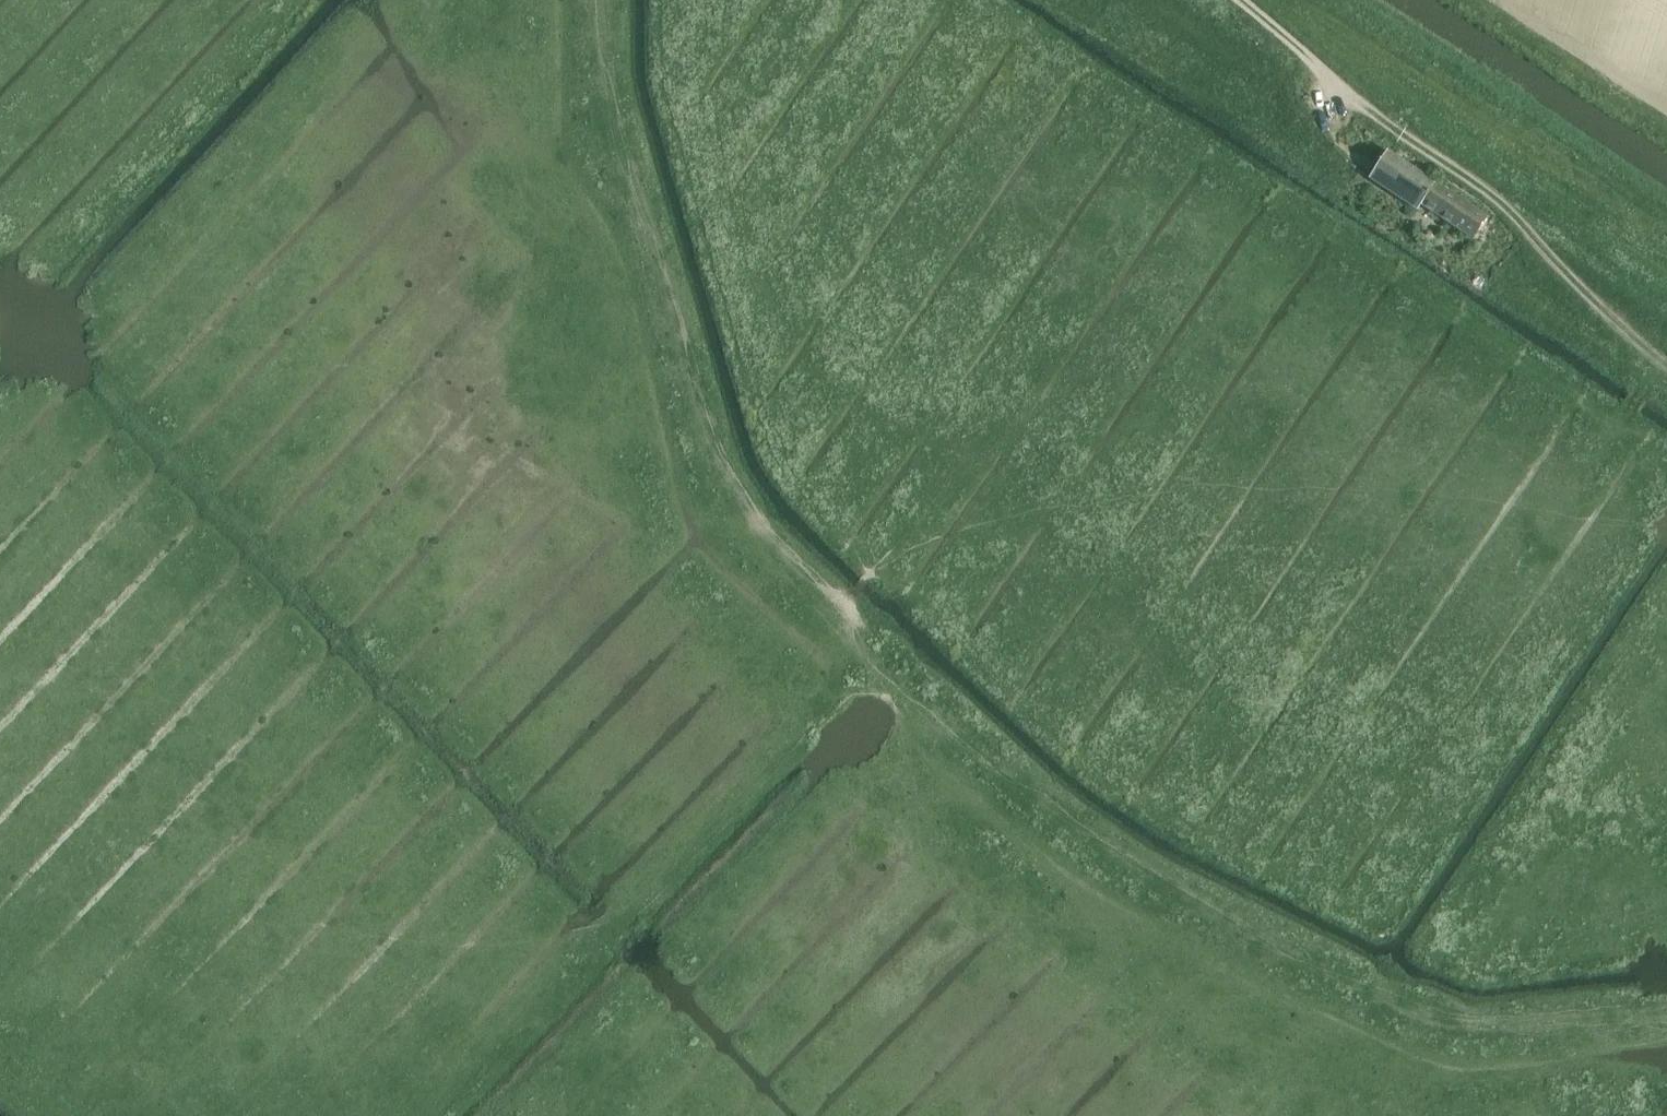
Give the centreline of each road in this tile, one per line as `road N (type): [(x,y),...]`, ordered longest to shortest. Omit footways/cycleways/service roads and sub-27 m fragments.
road 1 (track): [(1666,366),(1579,292),(1489,197),(1391,126)]
road 2 (unclassified): [(1242,0),(1391,126)]

